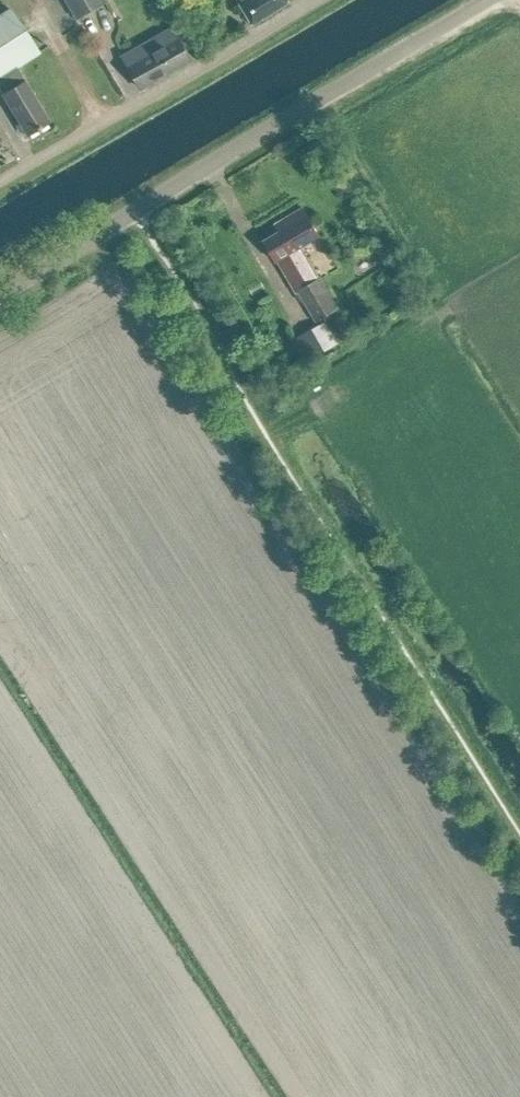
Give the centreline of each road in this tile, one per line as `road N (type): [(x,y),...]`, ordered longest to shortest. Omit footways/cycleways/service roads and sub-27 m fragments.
road 1 (unclassified): [(0,292),(495,0)]
road 2 (unclassified): [(0,181),(314,0)]

